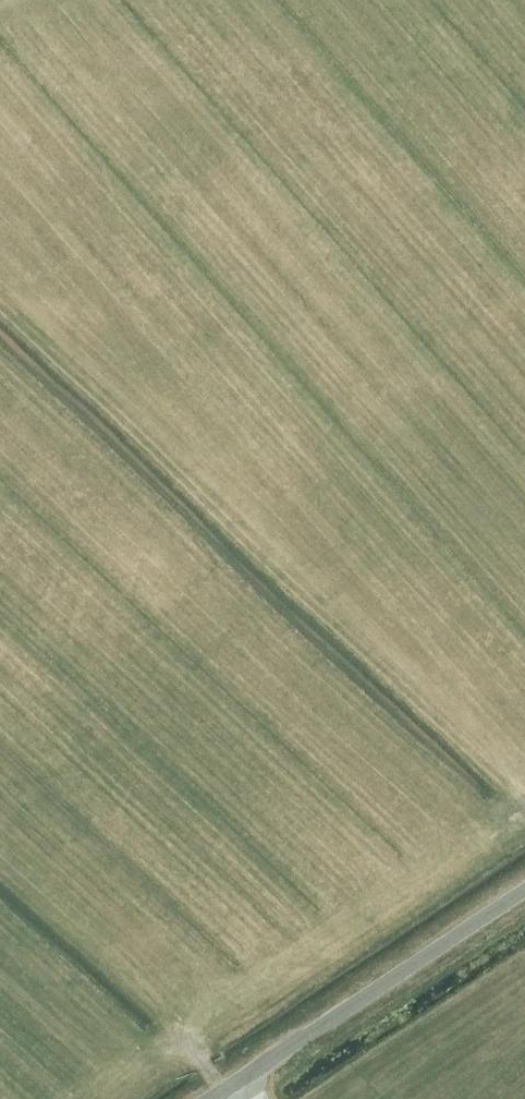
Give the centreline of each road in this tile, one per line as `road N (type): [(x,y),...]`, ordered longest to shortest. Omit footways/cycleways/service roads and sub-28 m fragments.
road 1 (unclassified): [(212,1098),(524,890)]

